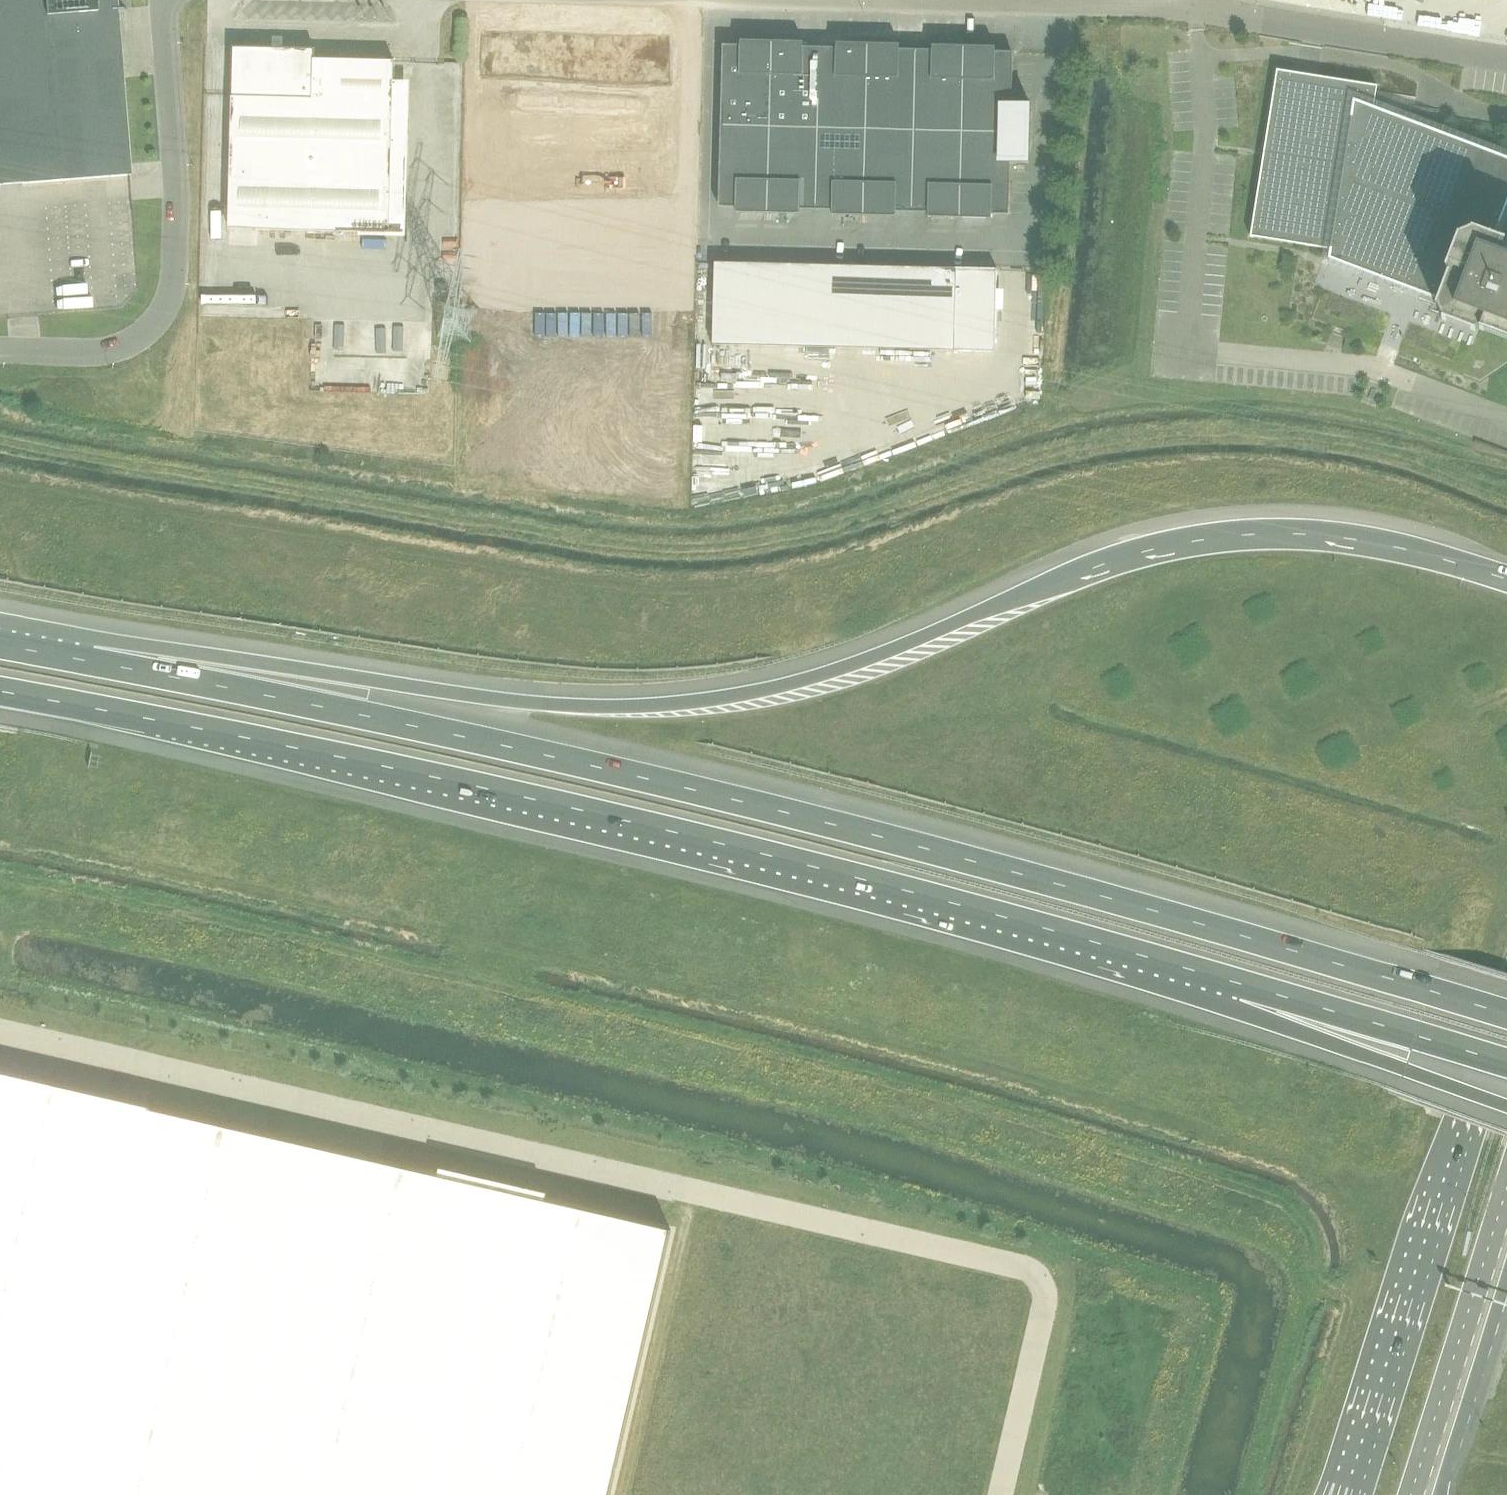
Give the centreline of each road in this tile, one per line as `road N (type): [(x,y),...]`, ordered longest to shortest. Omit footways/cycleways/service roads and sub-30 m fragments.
road 1 (motorway): [(1506,1014),(930,851),(588,764),(11,646)]
road 2 (motorway): [(1506,579),(1415,551),(1298,535),(1165,546),(873,657),(733,697),(657,705),(571,707),(96,638),(11,646)]
road 3 (motorway): [(0,691),(552,803),(1241,983)]
road 4 (unclassified): [(162,0),(181,265),(169,308),(142,335),(91,353),(0,352)]
road 5 (primary): [(1506,1021),(1359,1489)]
road 6 (unclassified): [(1172,4),(1506,59)]
road 7 (primary): [(1410,1494),(1506,1186)]
road 8 (motorway): [(1241,983),(1402,1069),(1506,1106)]
road 9 (motorway): [(1241,983),(1506,1063)]
road 10 (unclassified): [(1172,4),(911,0)]
road 11 (motorway): [(1439,1494),(1506,1275)]

